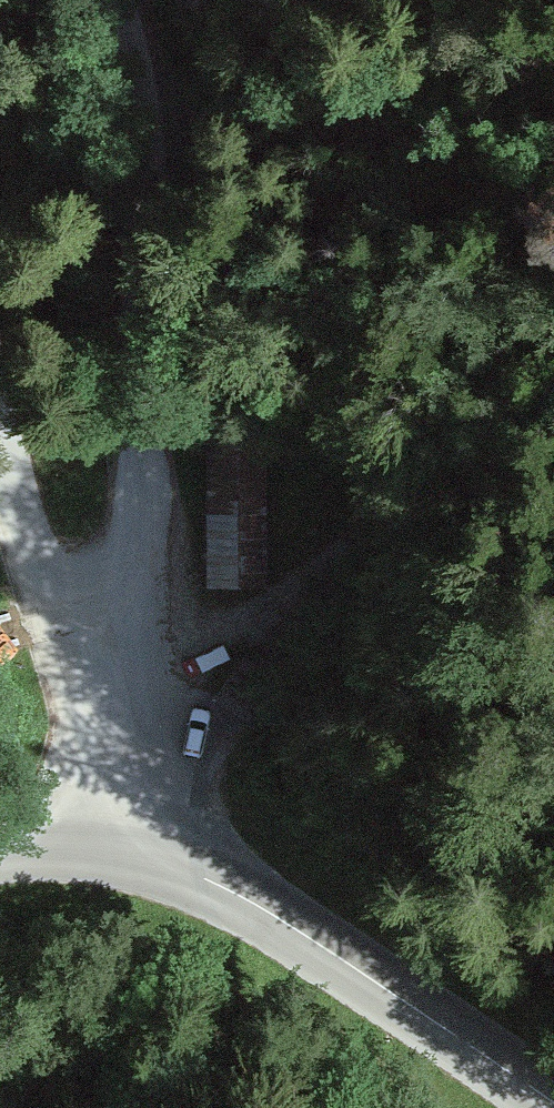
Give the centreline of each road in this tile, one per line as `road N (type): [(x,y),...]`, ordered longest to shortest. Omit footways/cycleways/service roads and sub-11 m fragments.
road 1 (track): [(110,0),(126,43),(142,141),(145,263),(123,631),(80,736)]
road 2 (tertiary): [(553,1107),(210,881),(143,857),(0,850)]
road 3 (track): [(70,848),(80,736),(0,463)]

